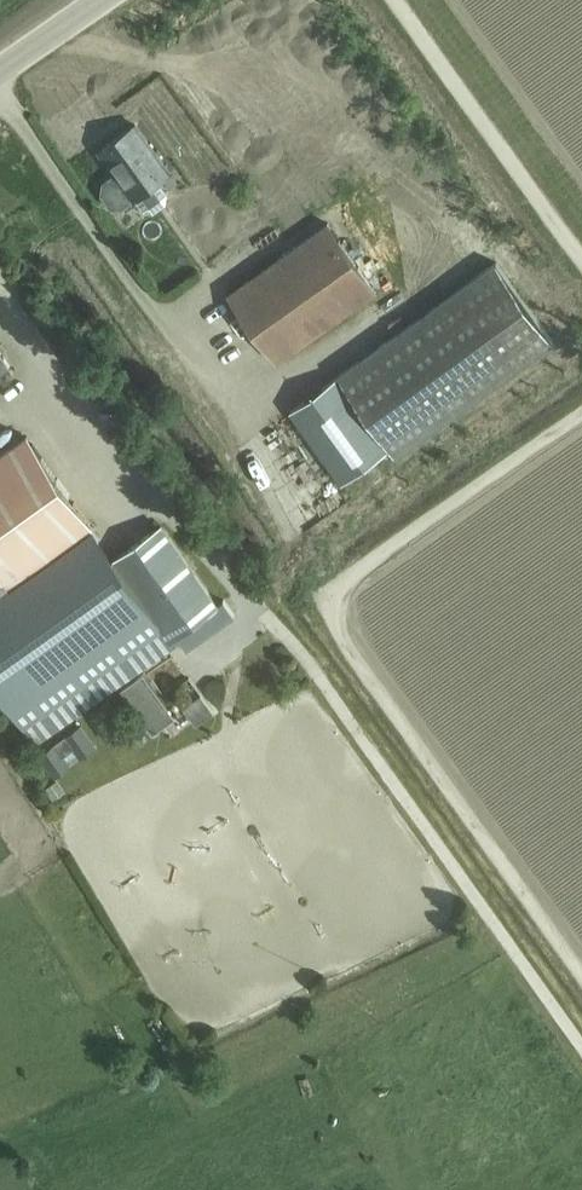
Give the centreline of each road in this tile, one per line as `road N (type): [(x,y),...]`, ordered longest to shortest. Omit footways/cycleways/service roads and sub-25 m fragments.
road 1 (track): [(581,414),(346,585),(330,622),(581,975)]
road 2 (track): [(400,0),(581,258)]
road 3 (unclassified): [(0,71),(103,0)]

